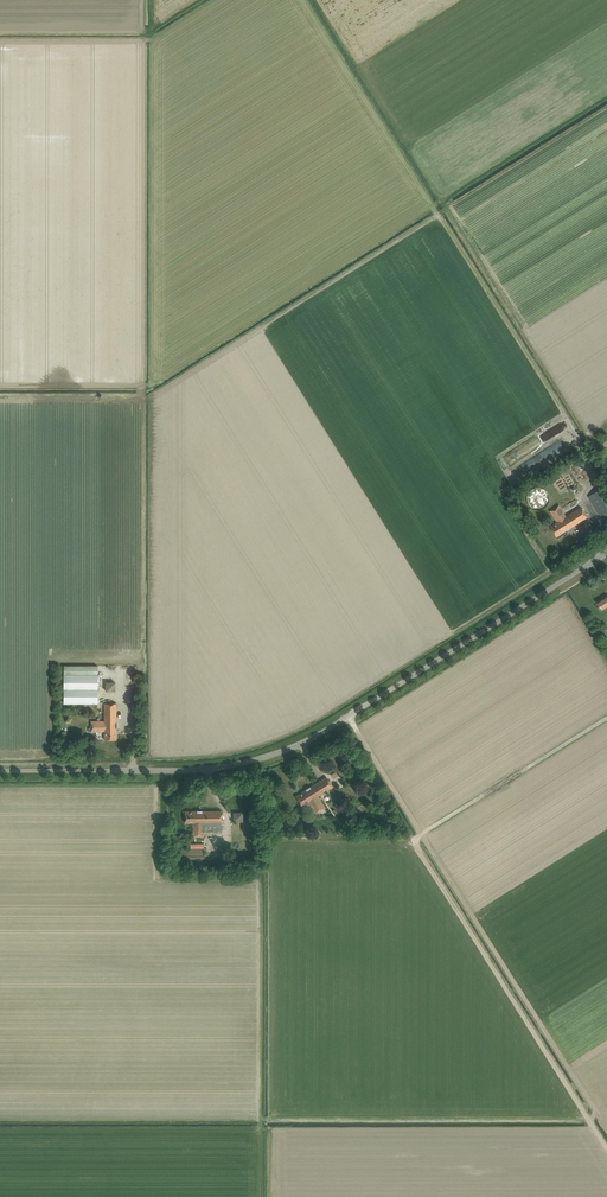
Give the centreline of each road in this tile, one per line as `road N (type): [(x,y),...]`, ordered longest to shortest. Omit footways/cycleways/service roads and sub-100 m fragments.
road 1 (unclassified): [(0,770),(200,770),(285,750),(606,553)]

